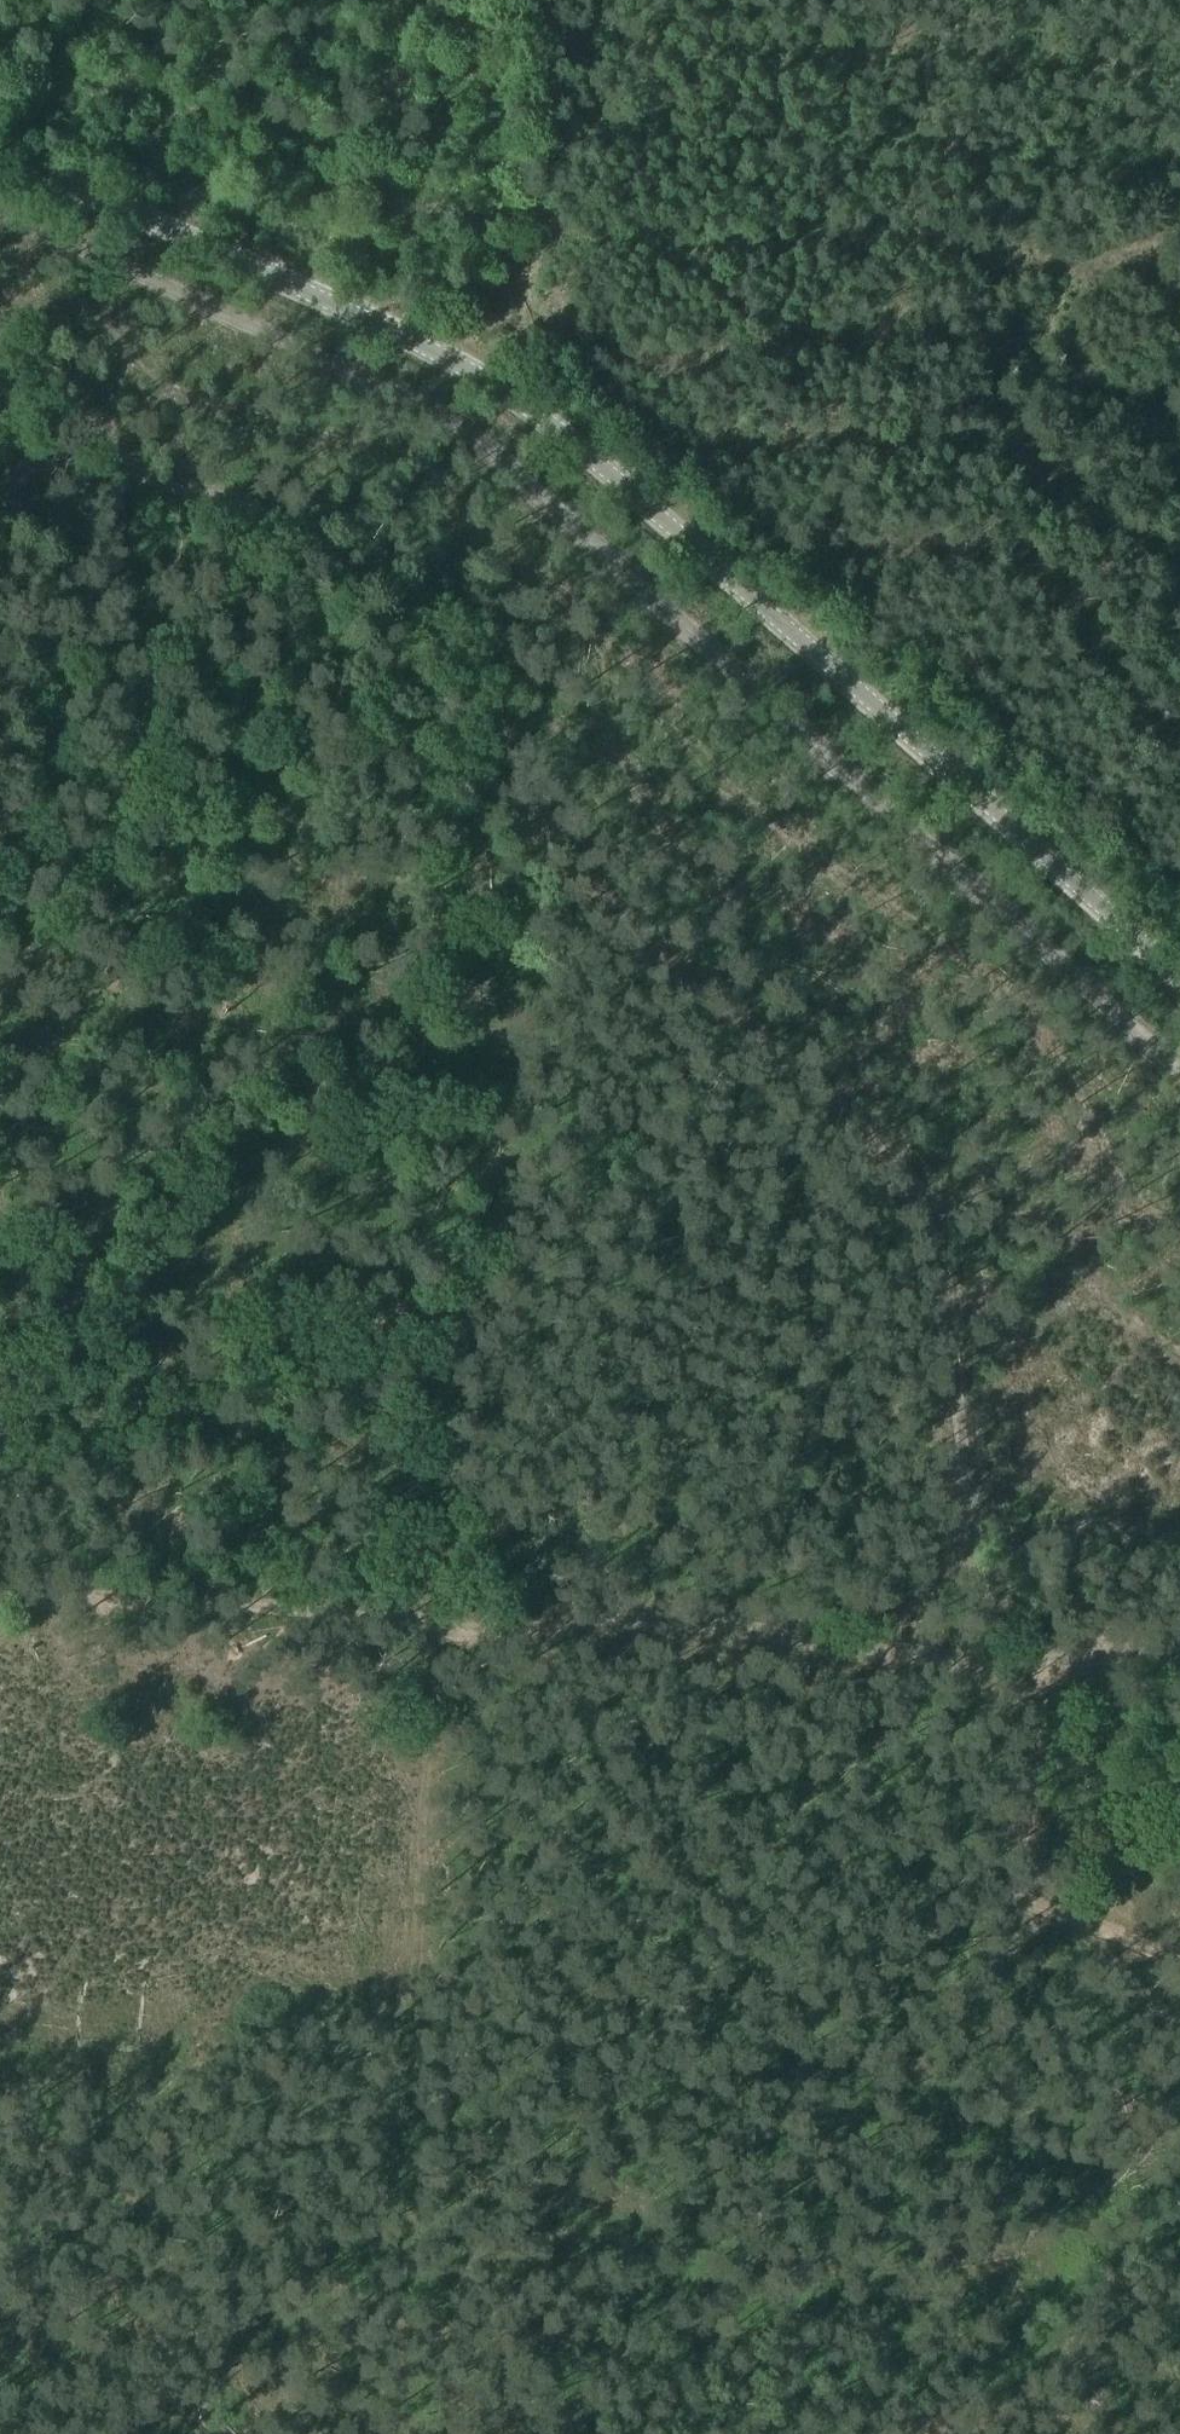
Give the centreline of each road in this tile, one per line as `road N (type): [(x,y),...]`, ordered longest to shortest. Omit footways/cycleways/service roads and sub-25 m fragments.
road 1 (tertiary): [(1179,985),(587,449),(514,396),(431,351),(0,161)]
road 2 (track): [(1179,1663),(434,1619),(0,1604)]

